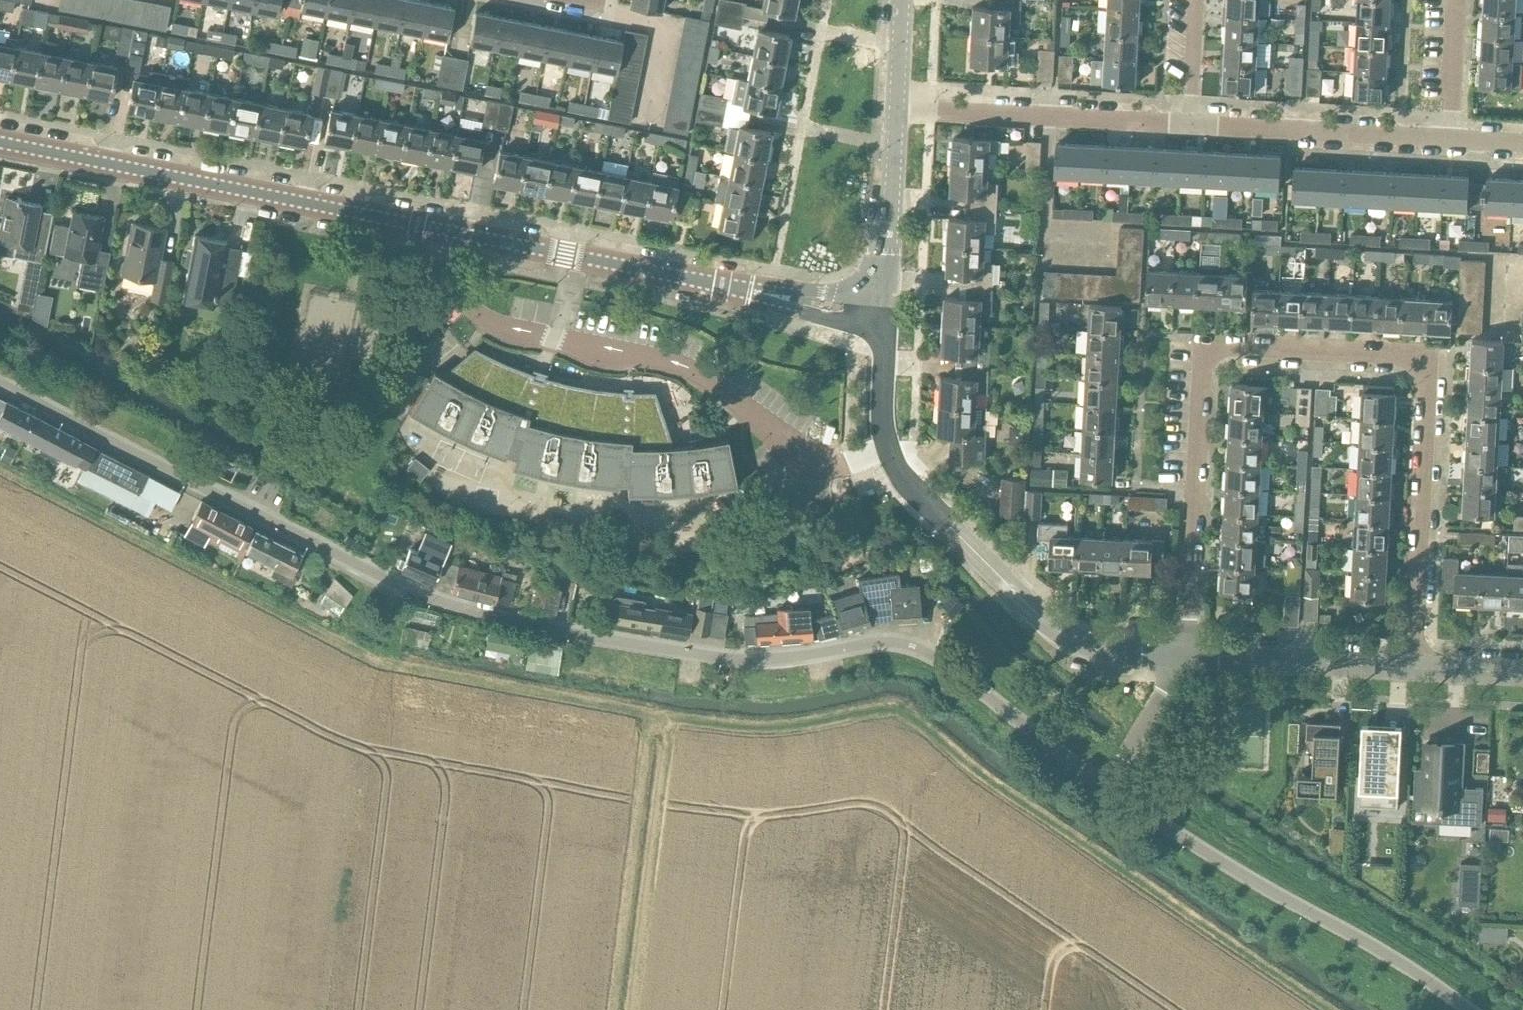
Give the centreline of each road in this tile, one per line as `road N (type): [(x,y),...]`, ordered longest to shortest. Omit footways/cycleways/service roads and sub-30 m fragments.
road 1 (unclassified): [(0,383),(442,603),(729,663),(890,646),(951,664),(1107,784),(1468,1009)]
road 2 (tertiary): [(0,142),(880,316)]
road 3 (residential): [(1188,661),(1206,345),(1429,358),(1411,669)]
road 4 (residential): [(1188,661),(1086,653),(1055,636),(899,475),(886,449),(880,316)]
road 5 (residential): [(1193,125),(897,106)]
road 6 (residential): [(1448,141),(1193,125)]
road 7 (residential): [(1411,669),(1188,661)]
road 8 (tertiary): [(880,316),(897,106)]
road 9 (residential): [(1448,141),(1456,0)]
road 10 (residential): [(1193,125),(1200,0)]

